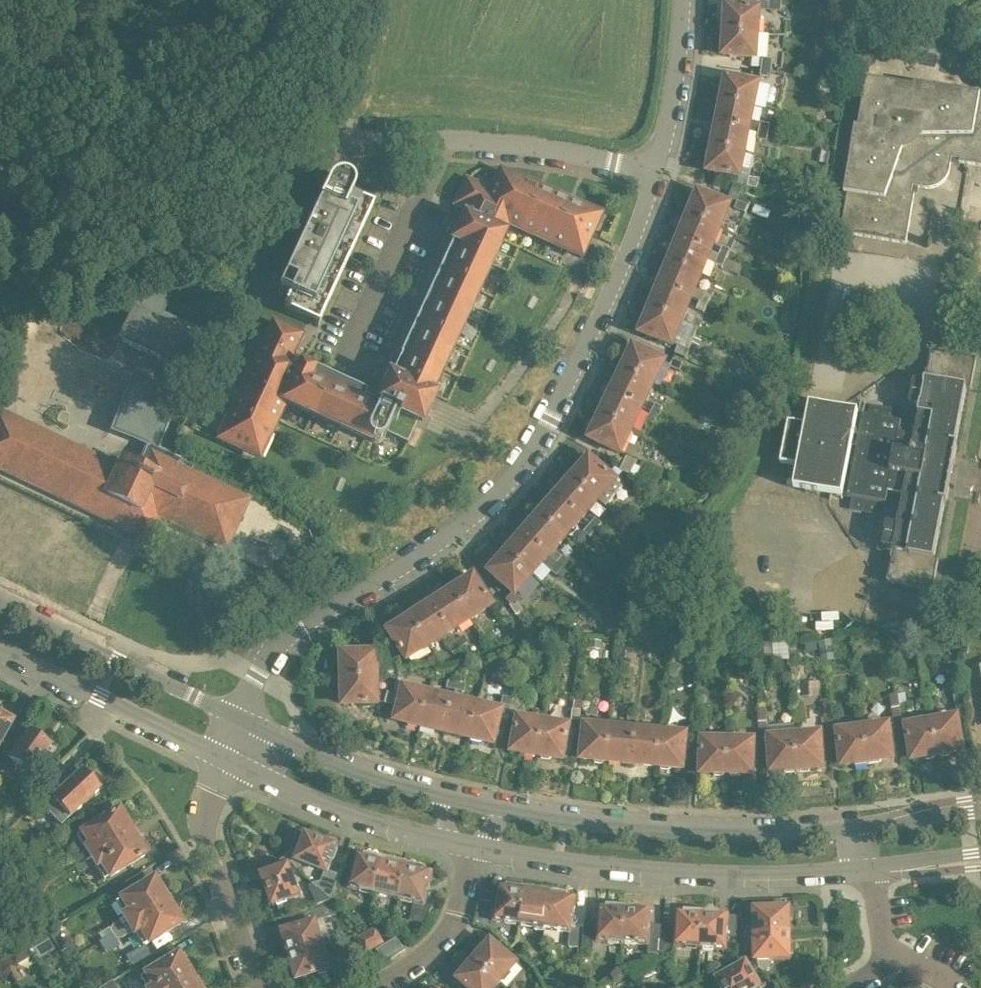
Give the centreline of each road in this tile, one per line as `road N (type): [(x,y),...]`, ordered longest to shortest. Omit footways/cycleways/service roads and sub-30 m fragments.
road 1 (residential): [(239,718),(266,662),(290,633),(437,542),(528,457),(621,266),(655,170)]
road 2 (residential): [(655,170),(465,140),(385,141),(303,155),(201,192),(115,197),(45,184),(0,162)]
road 3 (tertiary): [(479,848),(694,874),(866,868)]
road 4 (tertiary): [(858,828),(657,829),(507,808)]
road 5 (tertiary): [(239,718),(0,603)]
road 6 (tertiary): [(223,757),(321,804),(456,843)]
road 7 (tertiary): [(0,649),(223,757)]
road 8 (residential): [(256,987),(205,841),(207,799),(223,757)]
road 9 (tertiary): [(436,792),(239,718)]
road 10 (residential): [(370,987),(397,977),(456,924),(471,847)]
road 11 (residential): [(655,170),(682,0)]
road 12 (track): [(327,0),(336,147)]
road 13 (tertiary): [(980,809),(858,828)]

